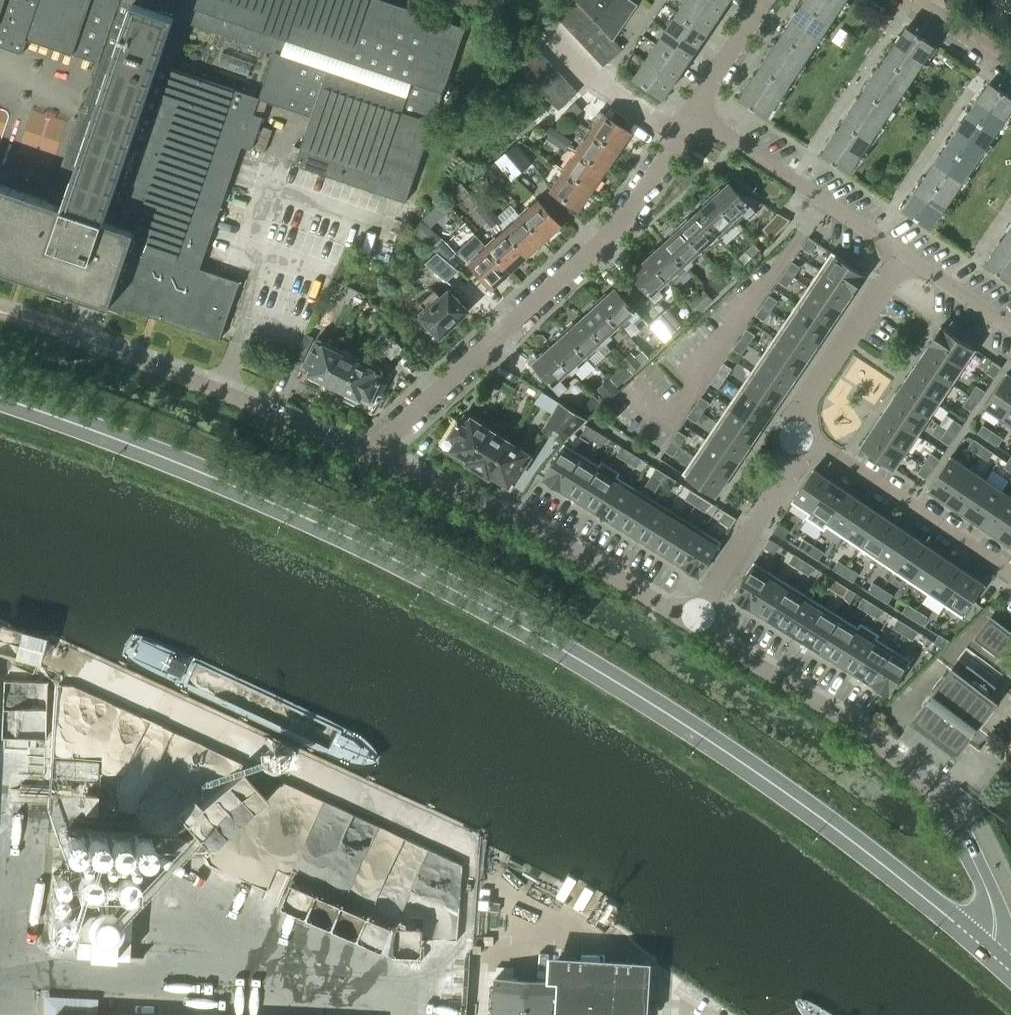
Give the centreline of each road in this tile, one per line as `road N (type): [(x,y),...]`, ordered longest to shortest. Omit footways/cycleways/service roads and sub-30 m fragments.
road 1 (secondary): [(0,397),(166,459),(501,615),(804,806),(1005,967)]
road 2 (residential): [(368,454),(636,207),(689,118)]
road 3 (residential): [(1010,932),(954,798),(697,621)]
road 4 (residential): [(697,621),(529,523),(368,454)]
road 5 (residential): [(368,454),(219,387),(62,332)]
road 6 (unclassified): [(689,118),(905,259)]
road 7 (residential): [(1010,574),(796,436)]
road 8 (residential): [(796,436),(697,621)]
road 9 (residential): [(905,259),(811,395),(796,436)]
road 10 (residential): [(689,118),(766,0)]
road 11 (unclassified): [(905,259),(1010,329)]

